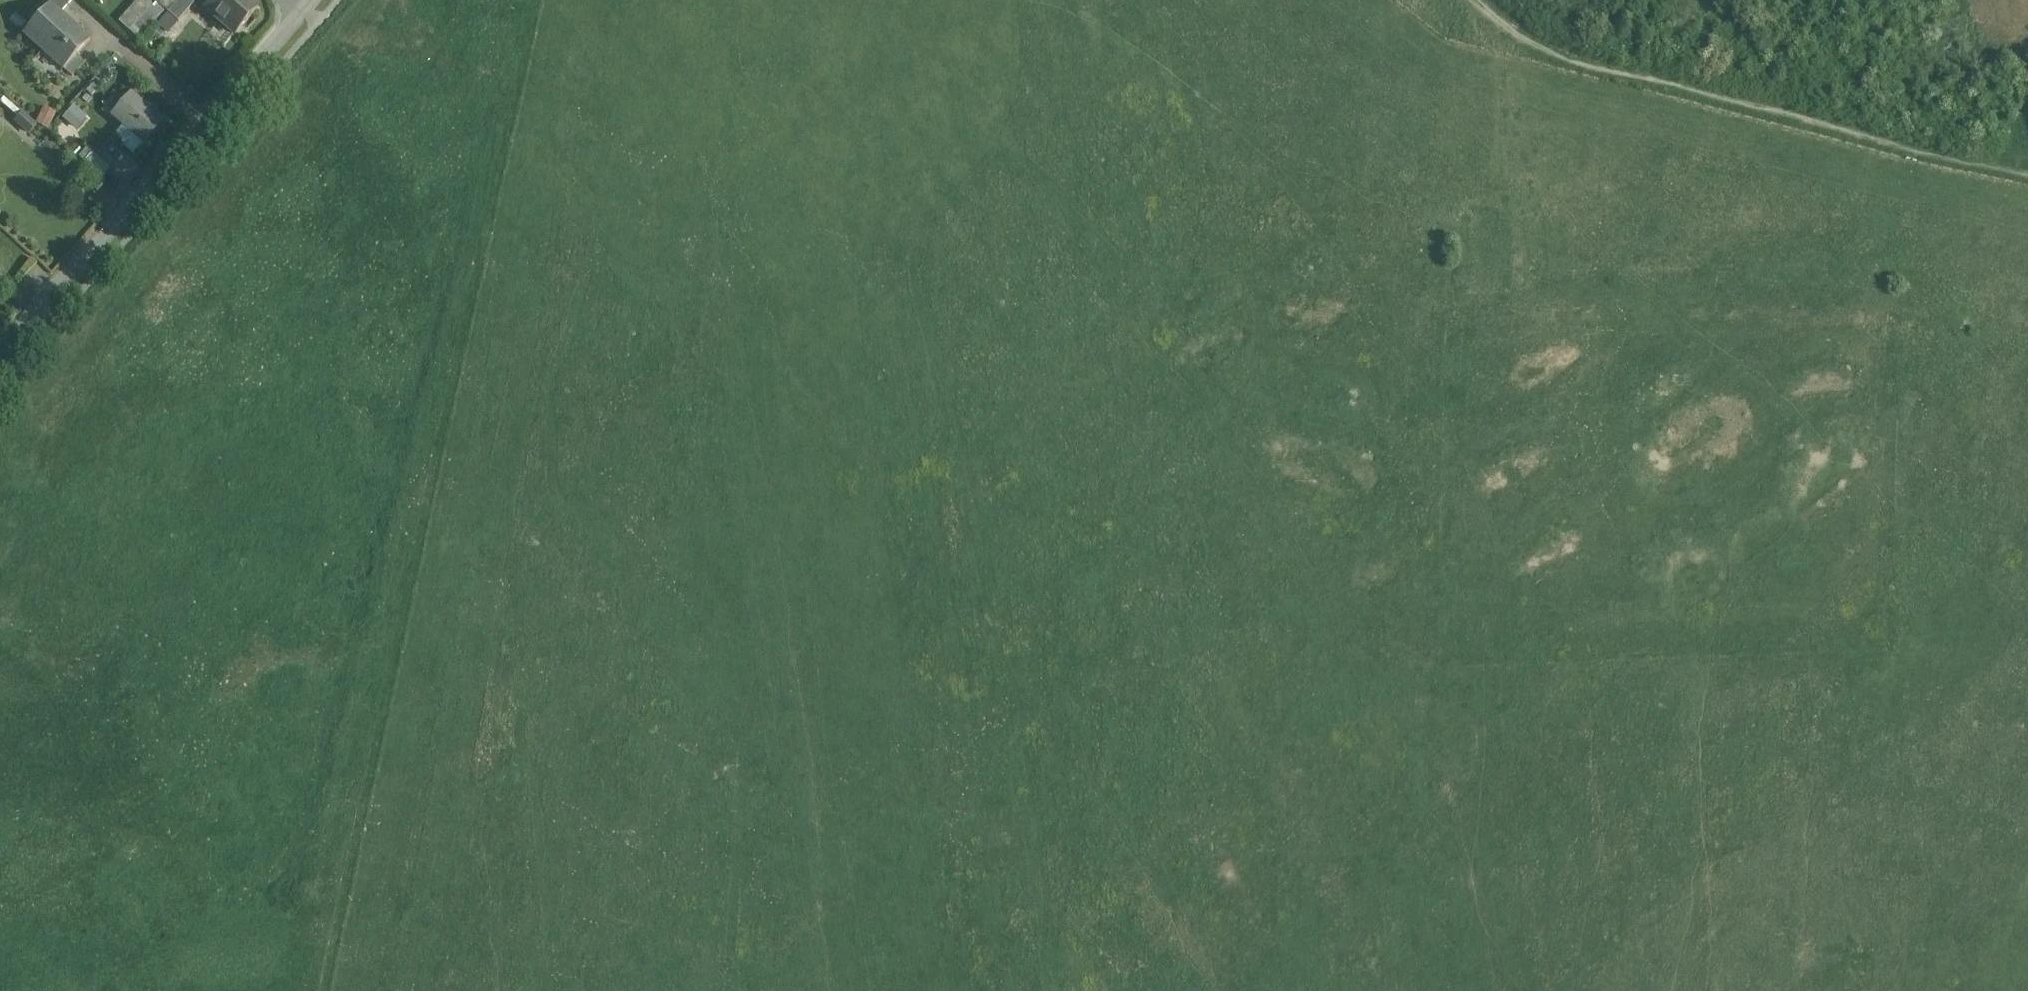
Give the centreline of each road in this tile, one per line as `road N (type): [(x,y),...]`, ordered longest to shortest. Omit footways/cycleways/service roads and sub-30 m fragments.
road 1 (track): [(2027,170),(1917,151),(1553,53),(1475,0)]
road 2 (residential): [(305,12),(0,361)]

